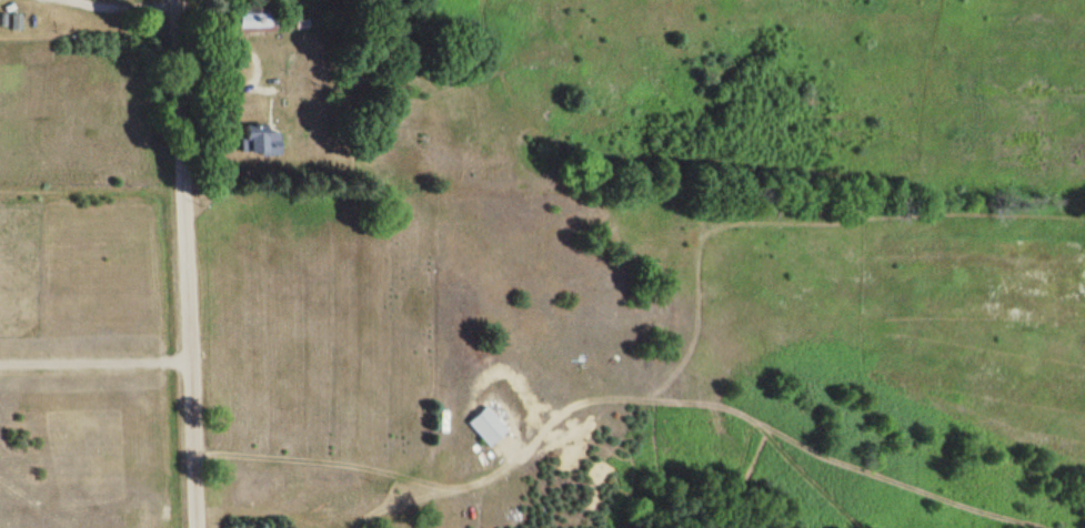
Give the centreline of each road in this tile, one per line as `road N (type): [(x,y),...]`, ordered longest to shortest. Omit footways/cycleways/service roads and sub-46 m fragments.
road 1 (residential): [(196,527),(182,0)]

